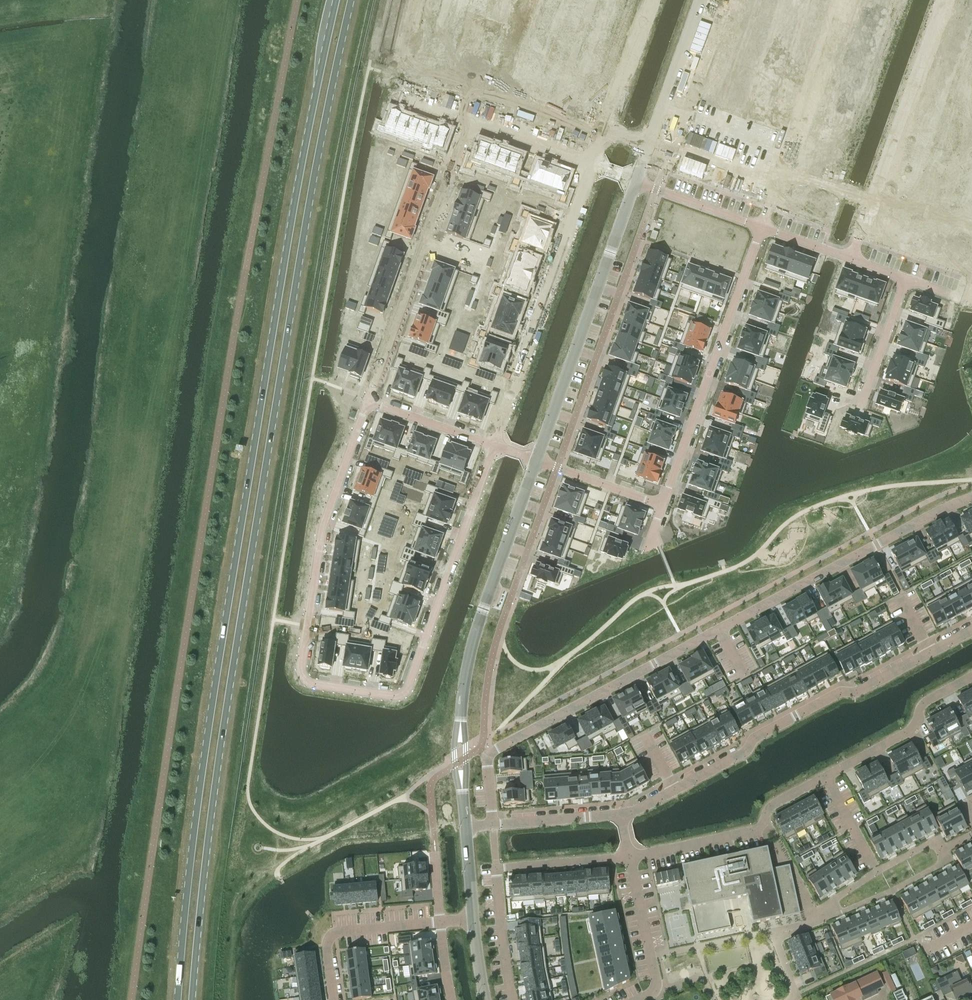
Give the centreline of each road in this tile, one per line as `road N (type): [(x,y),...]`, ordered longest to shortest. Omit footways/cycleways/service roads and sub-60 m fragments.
road 1 (primary): [(192,999),(237,638),(352,0)]
road 2 (primary): [(337,0),(222,637),(178,999)]
road 3 (residential): [(368,400),(322,527),(302,664),(316,685),(390,696),(407,689),(493,446)]
road 4 (residential): [(492,825),(486,759),(496,747),(971,496)]
road 5 (residential): [(971,629),(860,691),(840,691),(753,738),(744,752),(620,814)]
road 6 (residential): [(631,856),(759,826),(777,802),(912,728),(928,701),(971,677)]
road 7 (tertiary): [(535,460),(635,181)]
road 8 (residential): [(493,446),(591,167)]
road 9 (residential): [(466,122),(368,400)]
road 10 (residential): [(762,226),(664,503)]
road 11 (tertiary): [(460,724),(472,646),(535,460)]
road 12 (residential): [(849,258),(938,0)]
road 13 (residential): [(513,999),(496,867),(631,856)]
road 14 (residential): [(841,0),(762,226)]
road 15 (tertiary): [(635,181),(700,0)]
road 16 (residential): [(591,167),(651,0)]
road 17 (residential): [(438,922),(330,936),(334,999)]
road 18 (residential): [(631,856),(656,990),(644,999)]
road 19 (residential): [(905,278),(859,408)]
road 20 (residential): [(664,503),(535,460)]
road 21 (residential): [(479,126),(527,0)]
road 22 (residential): [(762,226),(635,181)]
road 23 (residential): [(493,446),(368,400)]
road 24 (residential): [(620,814),(492,825)]

